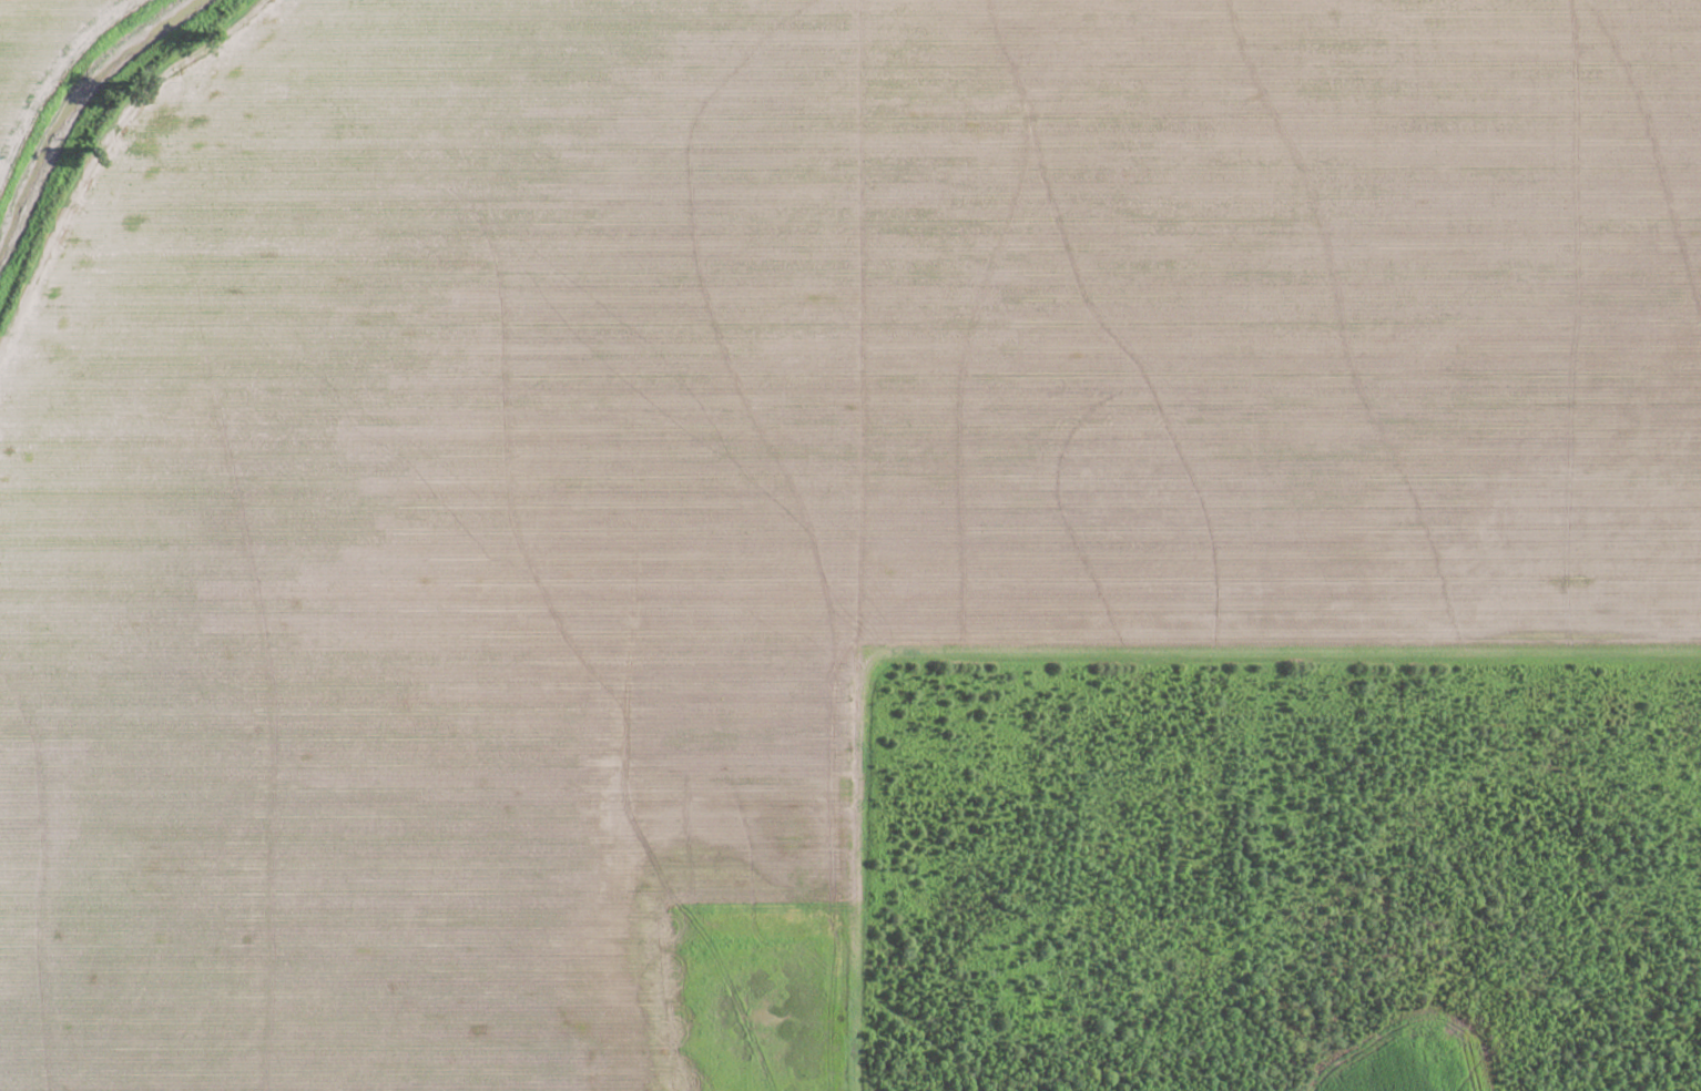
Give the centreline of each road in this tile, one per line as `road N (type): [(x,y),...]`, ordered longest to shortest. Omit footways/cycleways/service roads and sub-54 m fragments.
road 1 (track): [(259,0),(145,89),(79,196),(0,357)]

